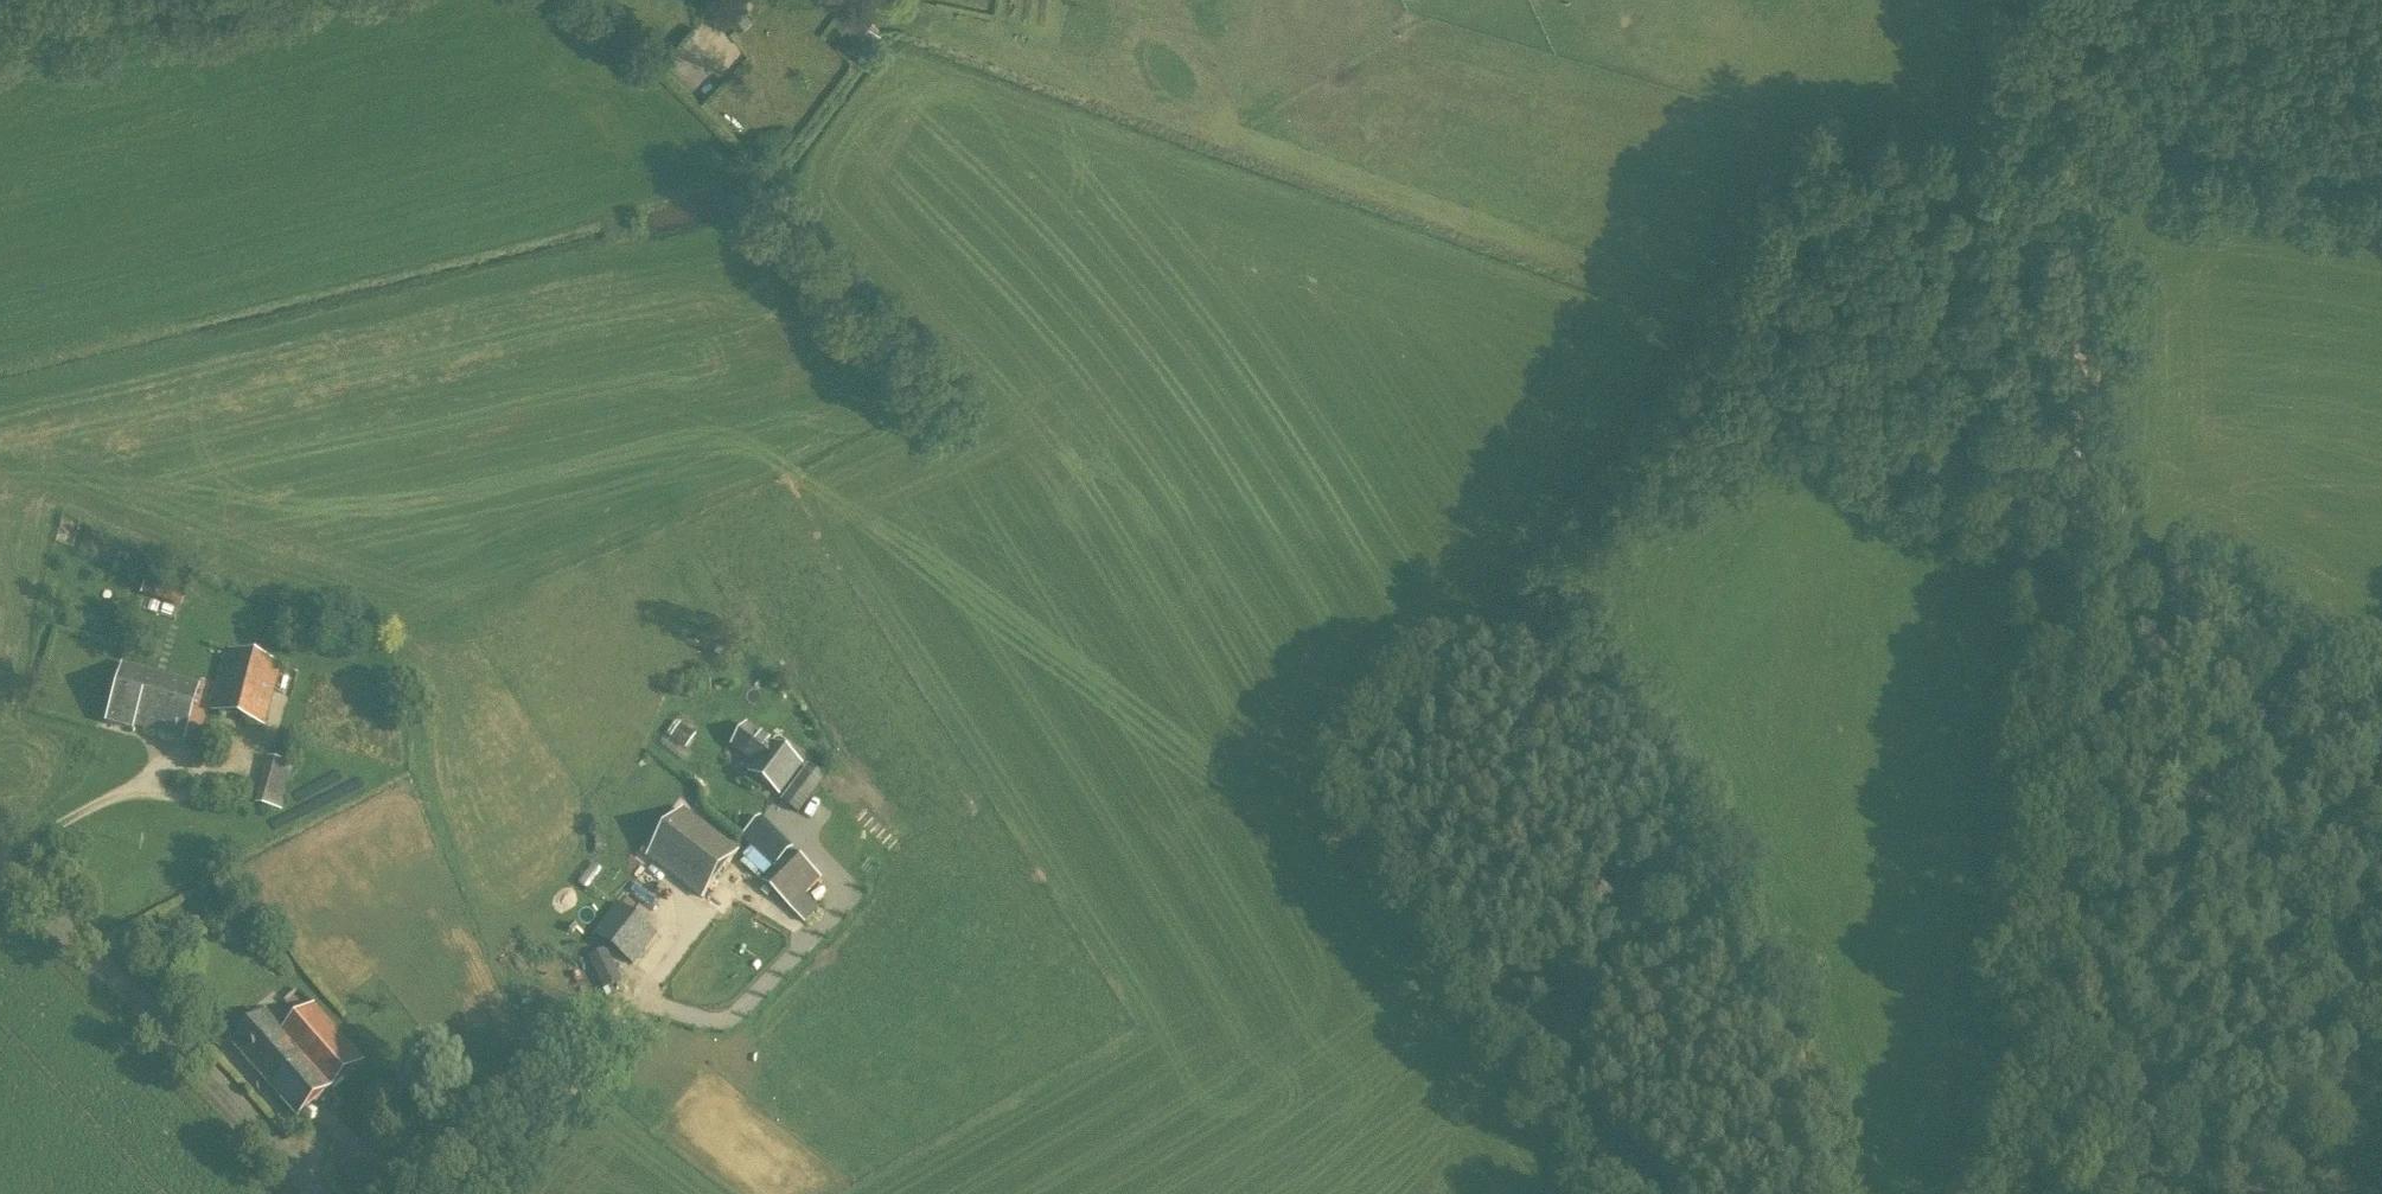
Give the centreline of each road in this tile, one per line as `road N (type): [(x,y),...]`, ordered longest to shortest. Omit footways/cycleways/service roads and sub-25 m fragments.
road 1 (track): [(2051,0),(2082,409),(2074,740),(2026,1193)]
road 2 (track): [(2082,409),(2012,480),(1982,480),(1707,319)]
road 3 (tertiary): [(0,880),(79,943),(319,1193)]

